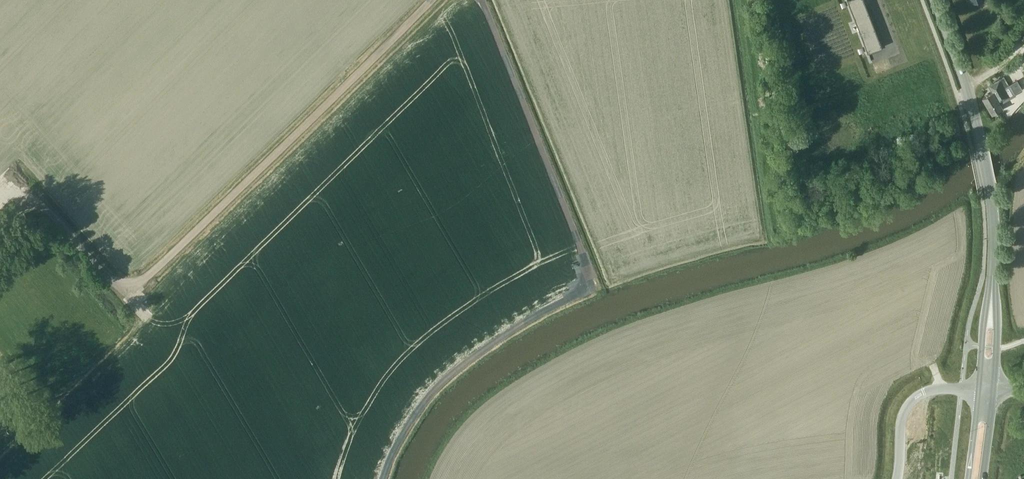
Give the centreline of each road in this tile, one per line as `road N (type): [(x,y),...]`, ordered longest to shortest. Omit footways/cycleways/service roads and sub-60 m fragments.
road 1 (tertiary): [(992,295),(982,144),(934,0)]
road 2 (unclassified): [(979,391),(932,390),(909,403),(897,478)]

